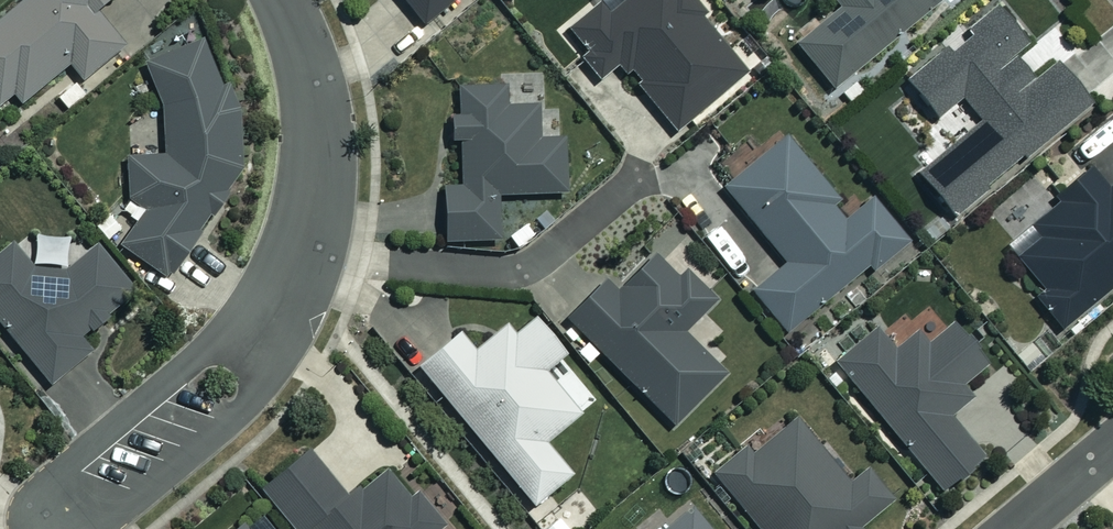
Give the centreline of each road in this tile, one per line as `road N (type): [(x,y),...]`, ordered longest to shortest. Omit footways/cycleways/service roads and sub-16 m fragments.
road 1 (residential): [(267,316),(304,249),(314,185),(310,82),(280,0)]
road 2 (residential): [(267,316),(255,373),(232,419),(99,528)]
road 3 (residential): [(46,528),(36,507),(43,486),(203,353)]
road 4 (residential): [(1013,528),(1112,445)]

